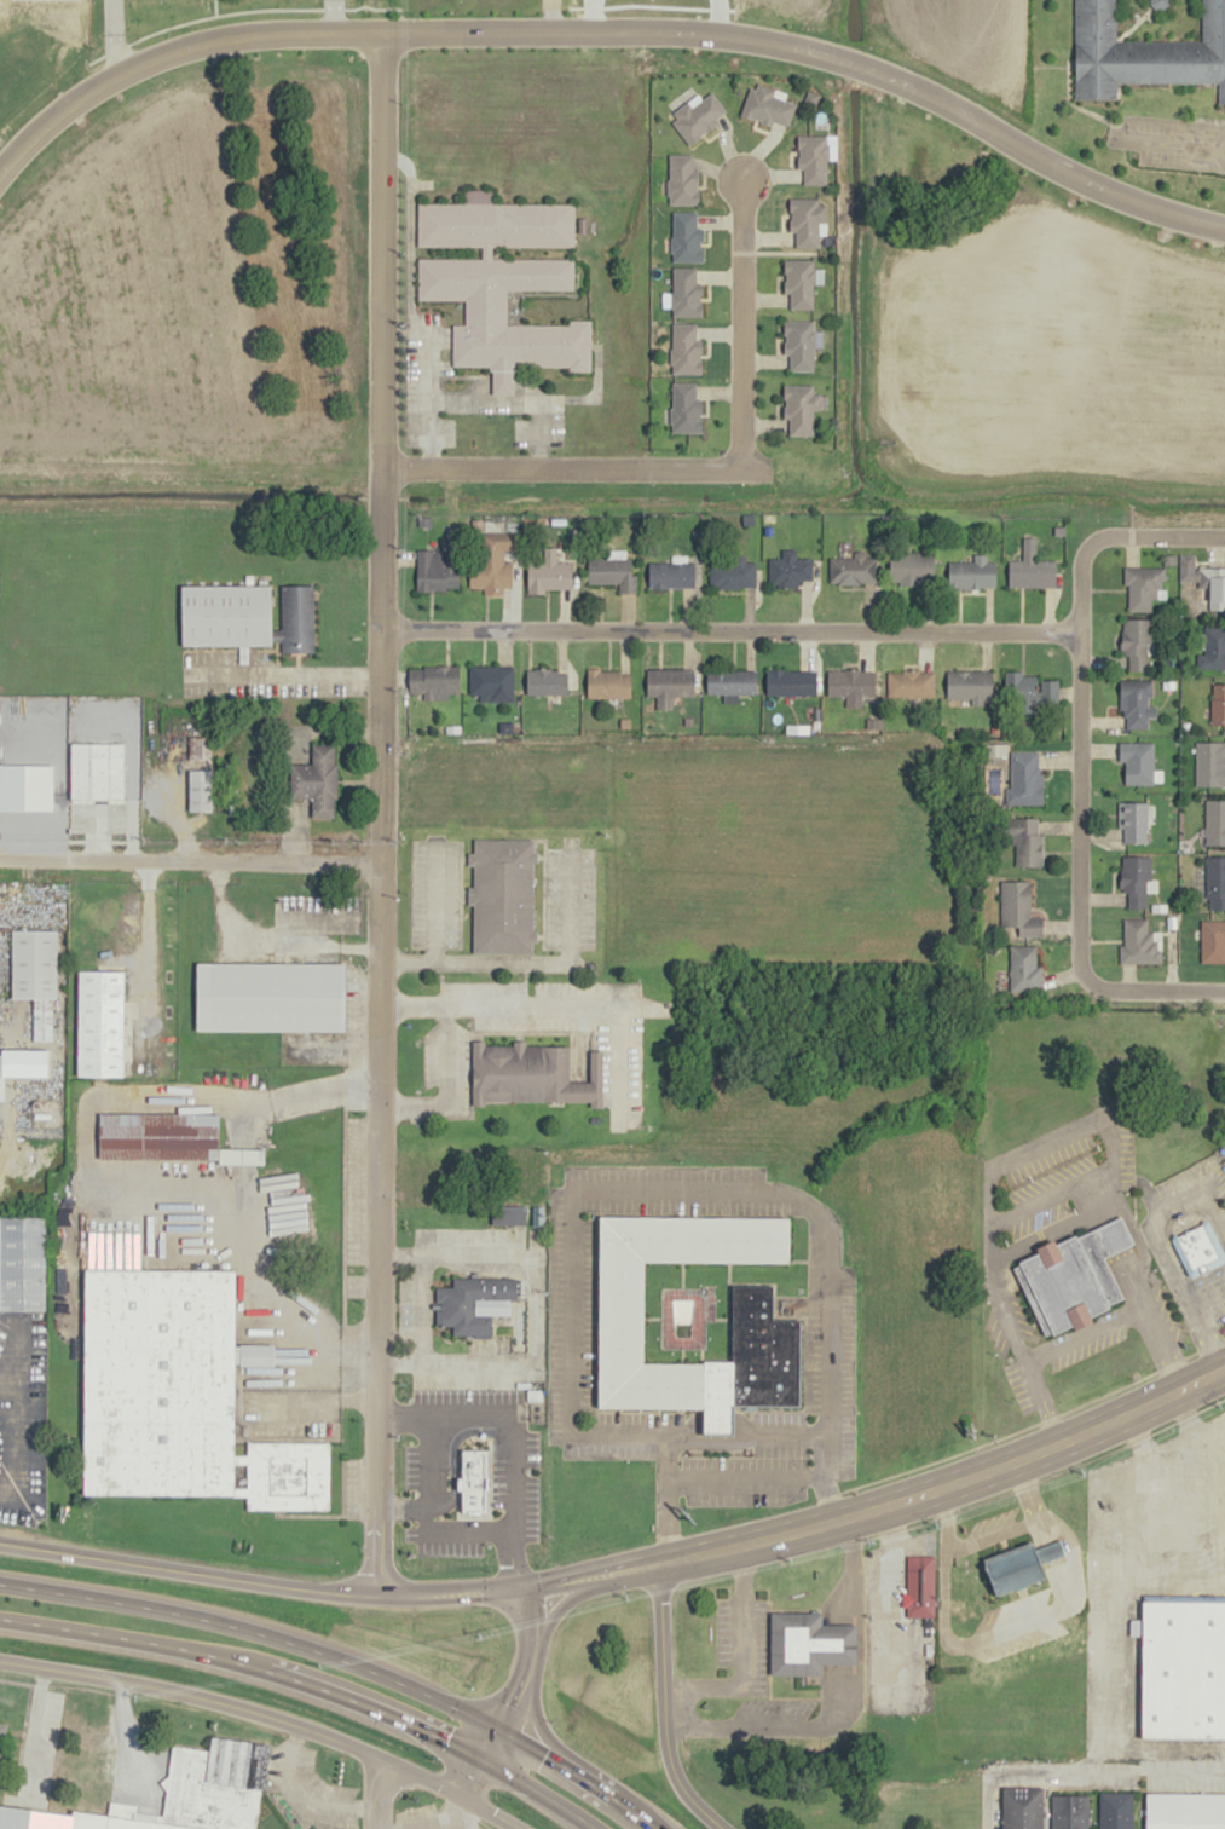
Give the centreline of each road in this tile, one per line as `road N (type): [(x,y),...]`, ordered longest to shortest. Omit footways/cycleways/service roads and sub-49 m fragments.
road 1 (residential): [(1224,228),(1097,189),(978,119),(849,63),(728,34),(635,28),(229,37),(156,53),(45,126),(0,172)]
road 2 (residential): [(380,409),(375,1593)]
road 3 (secondary): [(1224,1362),(924,1492),(665,1560),(528,1585)]
road 4 (residential): [(1224,993),(1090,985),(1079,969),(1077,940),(1080,554),(1109,535),(1224,536)]
road 5 (trunk): [(655,1828),(499,1730),(352,1662),(180,1612),(0,1582)]
road 6 (residential): [(380,629),(1077,630)]
road 7 (residential): [(741,179),(739,468),(380,465)]
road 8 (trunk): [(0,1618),(177,1648),(342,1696),(483,1760),(595,1828)]
road 9 (residential): [(0,1659),(167,1687),(317,1731),(418,1773),(517,1828)]
road 10 (residential): [(528,1585),(411,1596),(301,1587),(0,1539)]
road 11 (residential): [(380,31),(380,409)]
road 12 (residential): [(0,858),(376,861)]
road 13 (residential): [(983,1828),(989,1767),(1090,1760),(1097,1742),(1099,1562)]
road 14 (residential): [(724,1828),(689,1798),(669,1759),(665,1560)]
road 15 (secondary): [(528,1585),(532,1655),(483,1760)]
road 16 (residential): [(1099,1562),(1102,1493),(1139,1473),(1122,1410)]
road 17 (residential): [(86,859),(89,833),(116,818),(151,815),(177,824),(184,860)]
road 18 (trunk): [(608,1795),(541,1730),(524,1684)]

